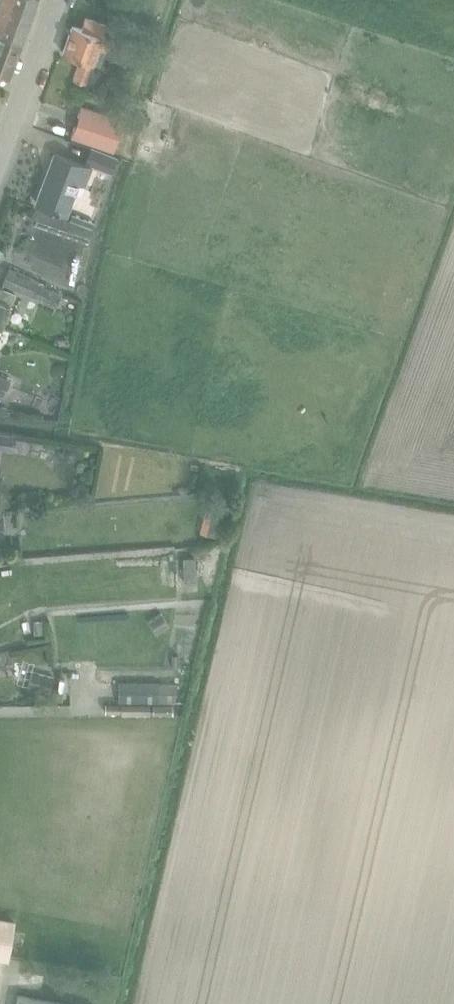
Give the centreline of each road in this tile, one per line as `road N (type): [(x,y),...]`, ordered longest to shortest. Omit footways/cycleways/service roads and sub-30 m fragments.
road 1 (tertiary): [(0,151),(52,0)]

